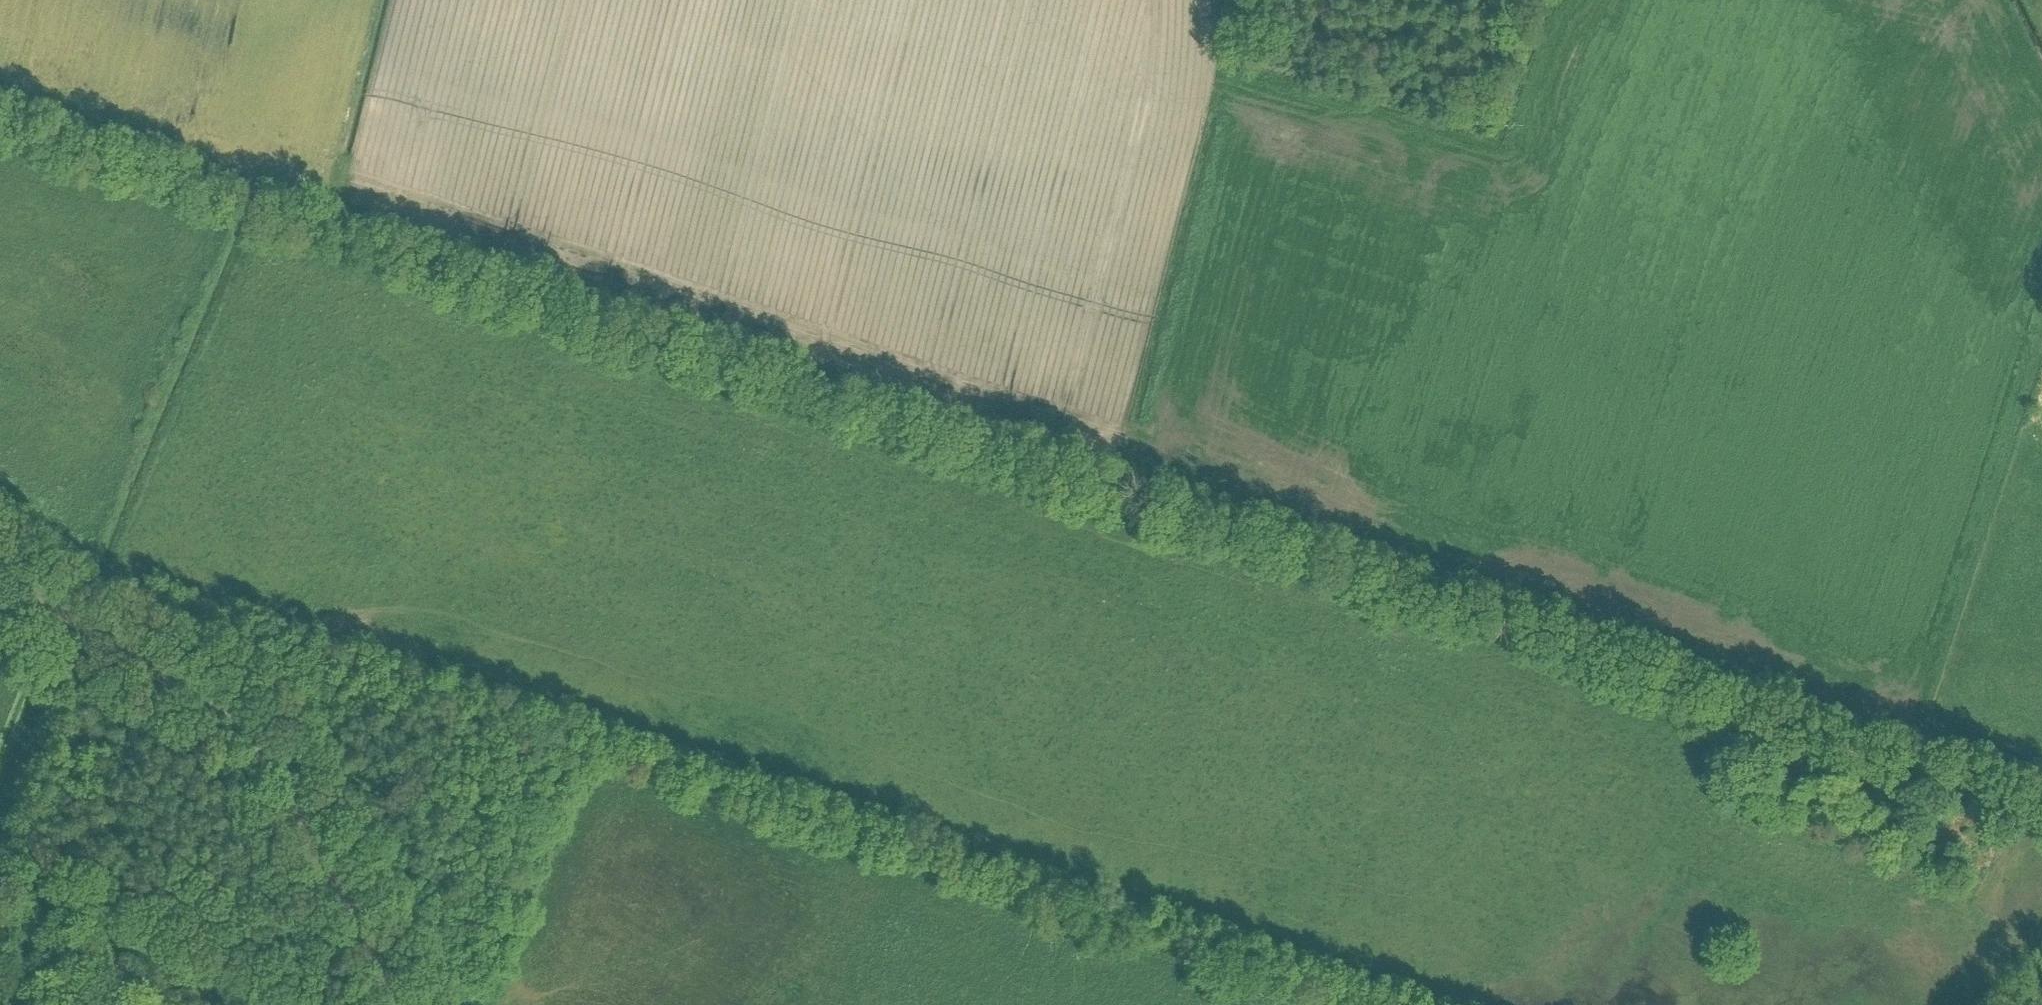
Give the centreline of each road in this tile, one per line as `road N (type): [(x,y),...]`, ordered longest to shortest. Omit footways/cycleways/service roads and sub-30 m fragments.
road 1 (unclassified): [(396,1004),(273,778),(213,707),(0,574)]

